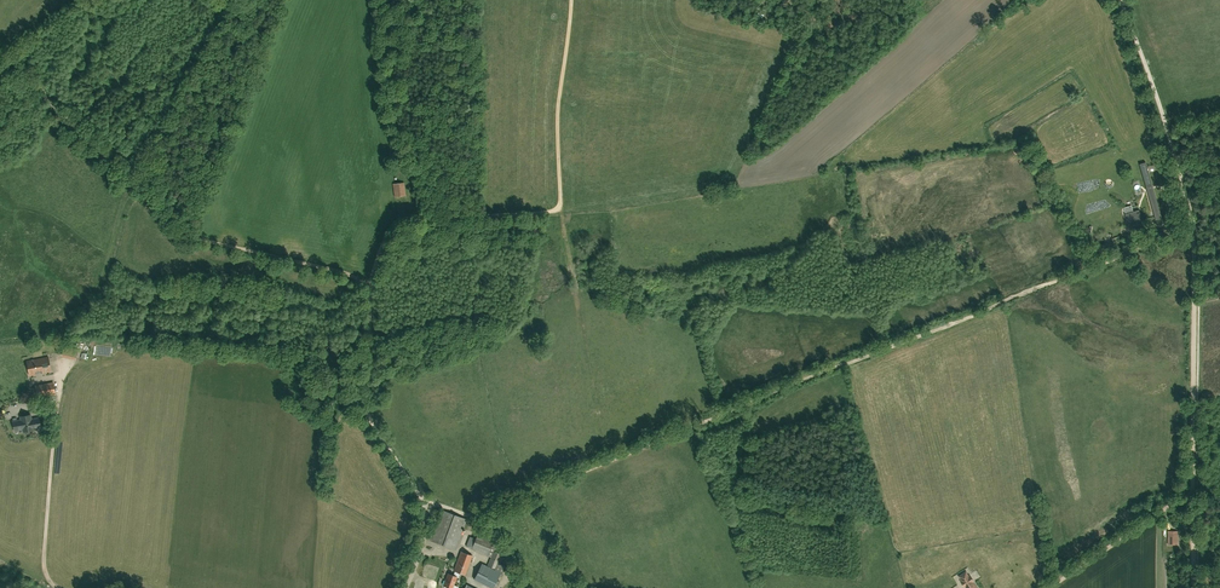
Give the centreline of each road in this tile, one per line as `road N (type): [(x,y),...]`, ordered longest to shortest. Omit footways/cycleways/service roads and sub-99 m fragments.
road 1 (track): [(1192,229),(470,515)]
road 2 (track): [(135,185),(191,234),(367,285)]
road 3 (track): [(367,285),(369,416),(425,506)]
road 4 (track): [(57,587),(44,562),(61,387)]
road 5 (track): [(135,185),(0,53)]
road 6 (track): [(1119,0),(1179,176)]
road 7 (track): [(1050,587),(1193,498)]
road 8 (track): [(1194,293),(1194,415)]

